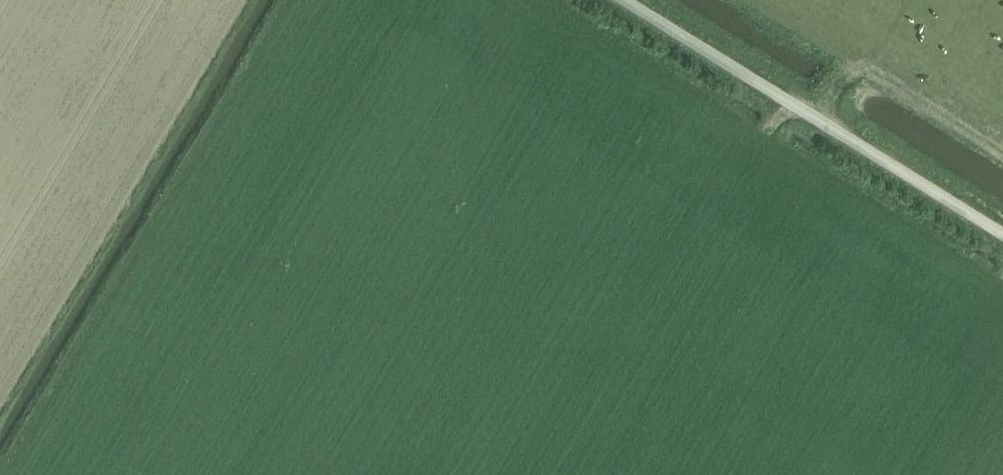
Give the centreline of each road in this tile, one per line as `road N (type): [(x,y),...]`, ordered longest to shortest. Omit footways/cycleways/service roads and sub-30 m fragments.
road 1 (unclassified): [(1002,232),(627,0)]

